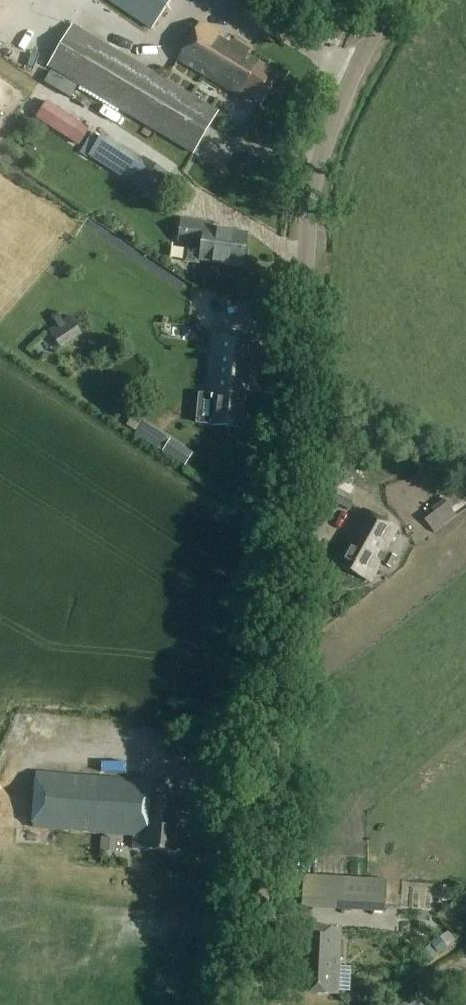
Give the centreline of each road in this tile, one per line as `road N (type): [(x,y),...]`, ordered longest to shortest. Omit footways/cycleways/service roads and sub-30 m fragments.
road 1 (tertiary): [(252,1004),(312,190),(345,92),(393,0)]

